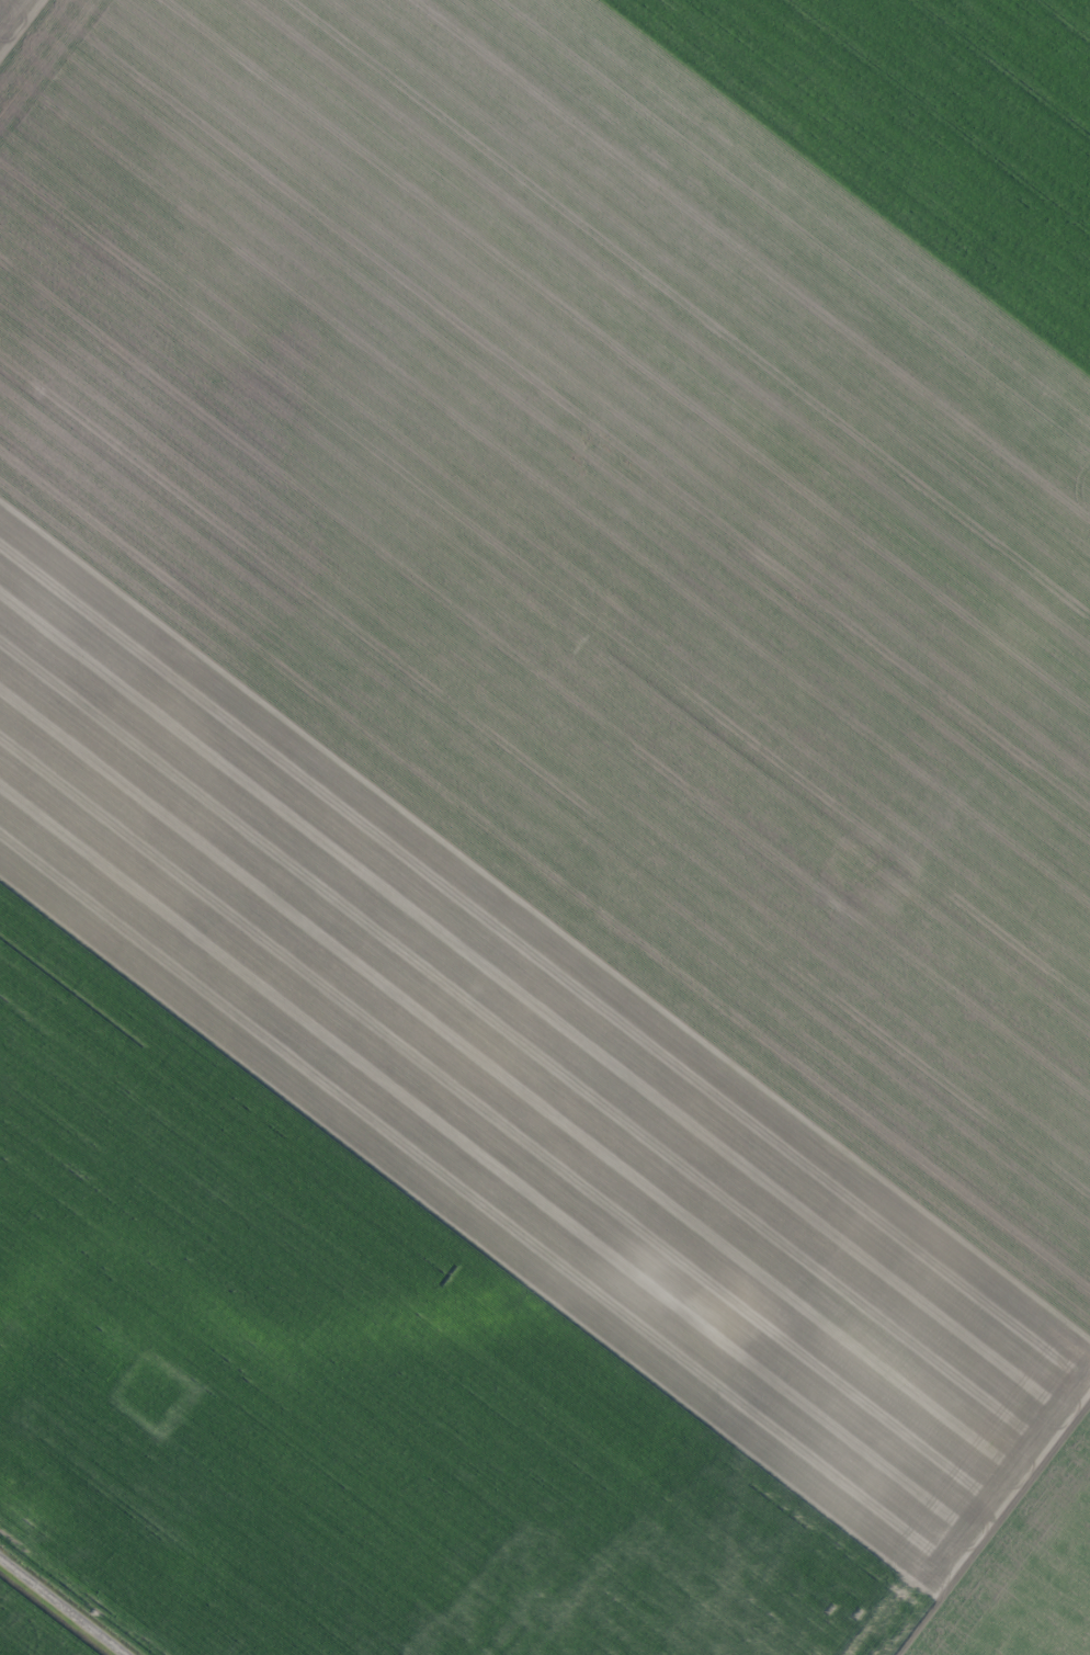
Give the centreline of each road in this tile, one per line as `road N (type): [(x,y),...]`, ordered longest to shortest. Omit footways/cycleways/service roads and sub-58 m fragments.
road 1 (residential): [(0,1551),(134,1654)]

